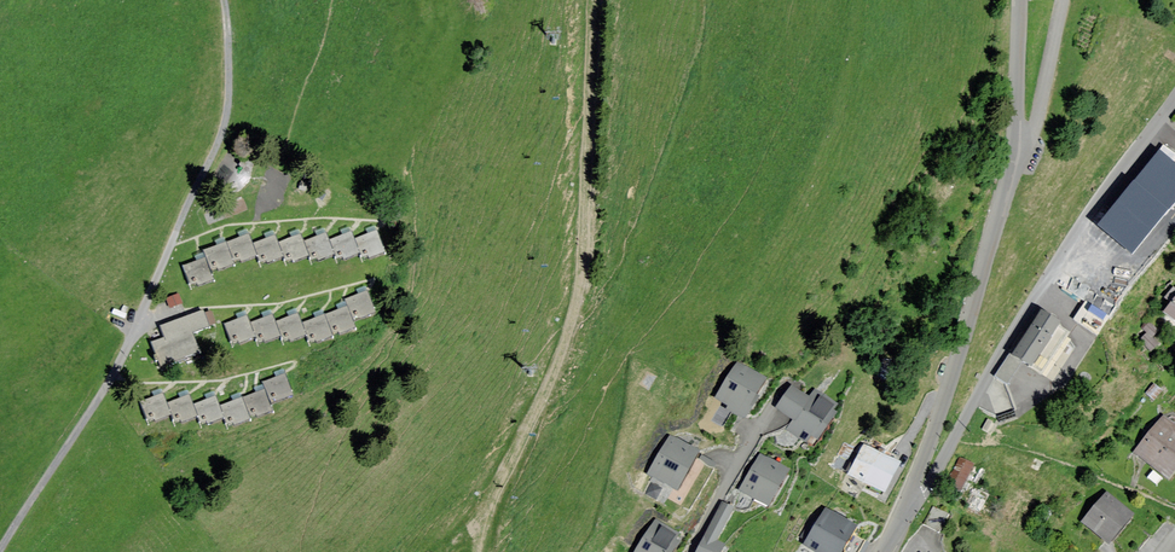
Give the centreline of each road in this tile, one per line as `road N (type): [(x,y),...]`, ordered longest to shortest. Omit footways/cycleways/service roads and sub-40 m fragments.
road 1 (track): [(593,0),(580,284),(563,348),(492,506),(480,551)]
road 2 (residential): [(1019,0),(1015,157),(911,492)]
road 3 (residential): [(911,492),(932,481),(1053,269),(1174,99)]
road 4 (unclassified): [(0,550),(110,381),(186,209)]
road 5 (track): [(223,0),(226,117),(186,209)]

